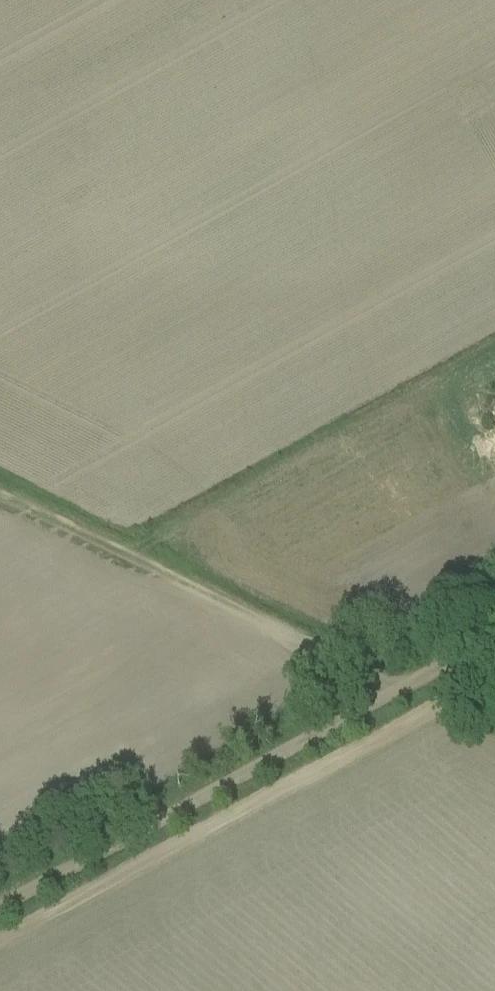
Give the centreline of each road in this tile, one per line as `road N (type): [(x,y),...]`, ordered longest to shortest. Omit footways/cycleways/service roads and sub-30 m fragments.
road 1 (track): [(494,636),(0,910)]
road 2 (track): [(494,665),(0,926)]

